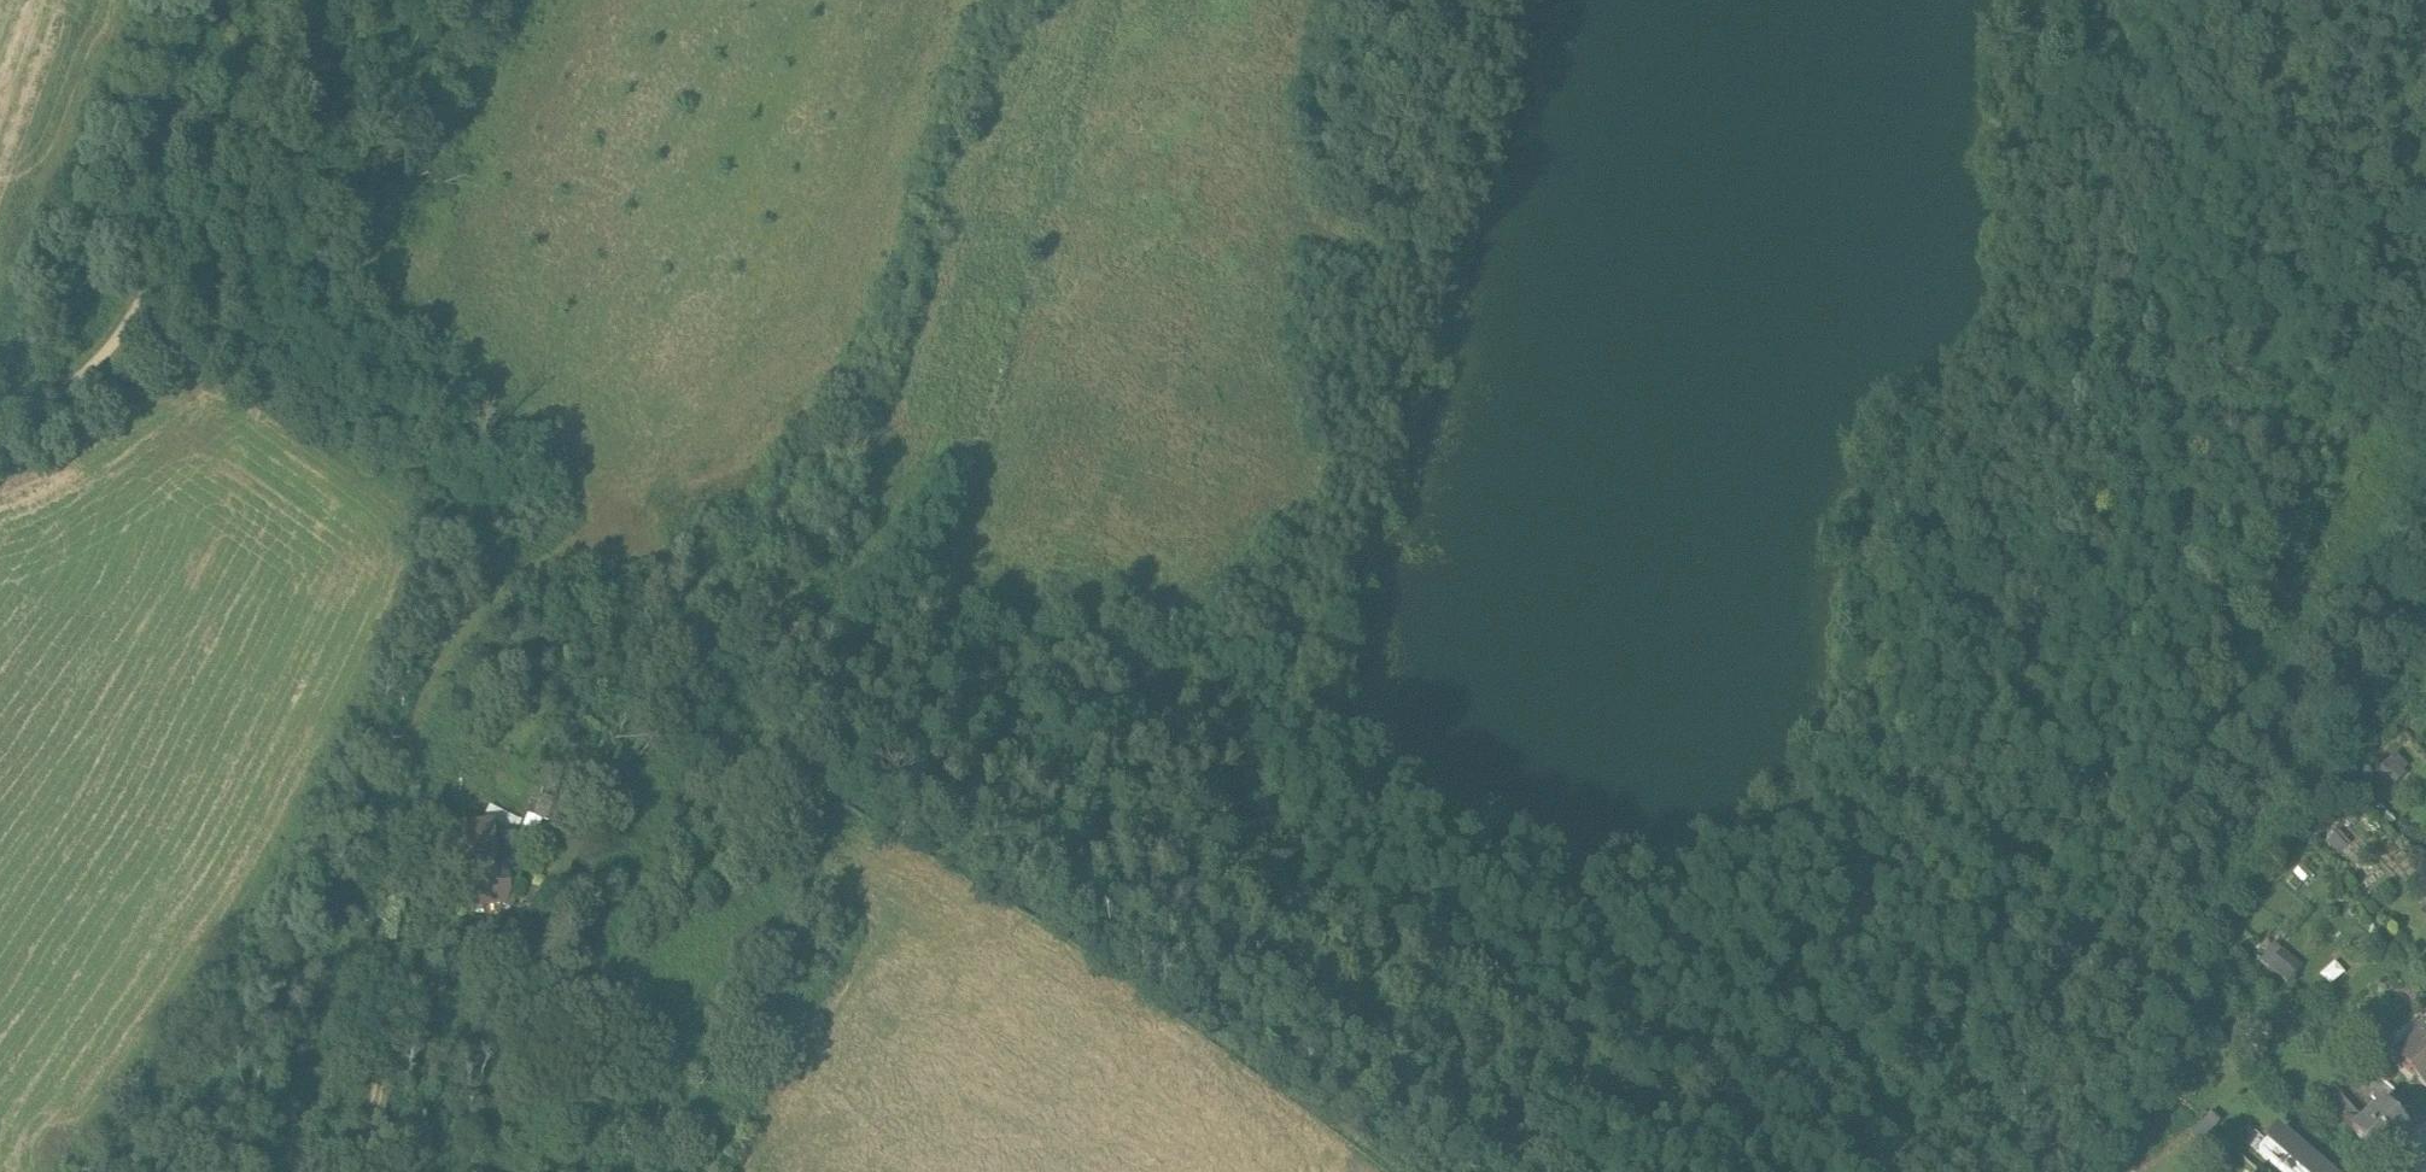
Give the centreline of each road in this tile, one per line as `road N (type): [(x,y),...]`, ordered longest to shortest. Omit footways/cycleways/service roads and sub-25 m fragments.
road 1 (track): [(556,591),(614,581),(651,595),(912,737),(1404,1073),(1601,1151),(1777,1171)]
road 2 (track): [(1958,1171),(2112,968),(2233,763),(2387,556)]
road 3 (track): [(279,1171),(324,999),(408,747),(447,669),(514,611),(596,563)]
road 4 (track): [(0,454),(44,424),(130,338),(193,208),(314,0)]
road 5 (track): [(346,1171),(388,1017),(440,870)]

